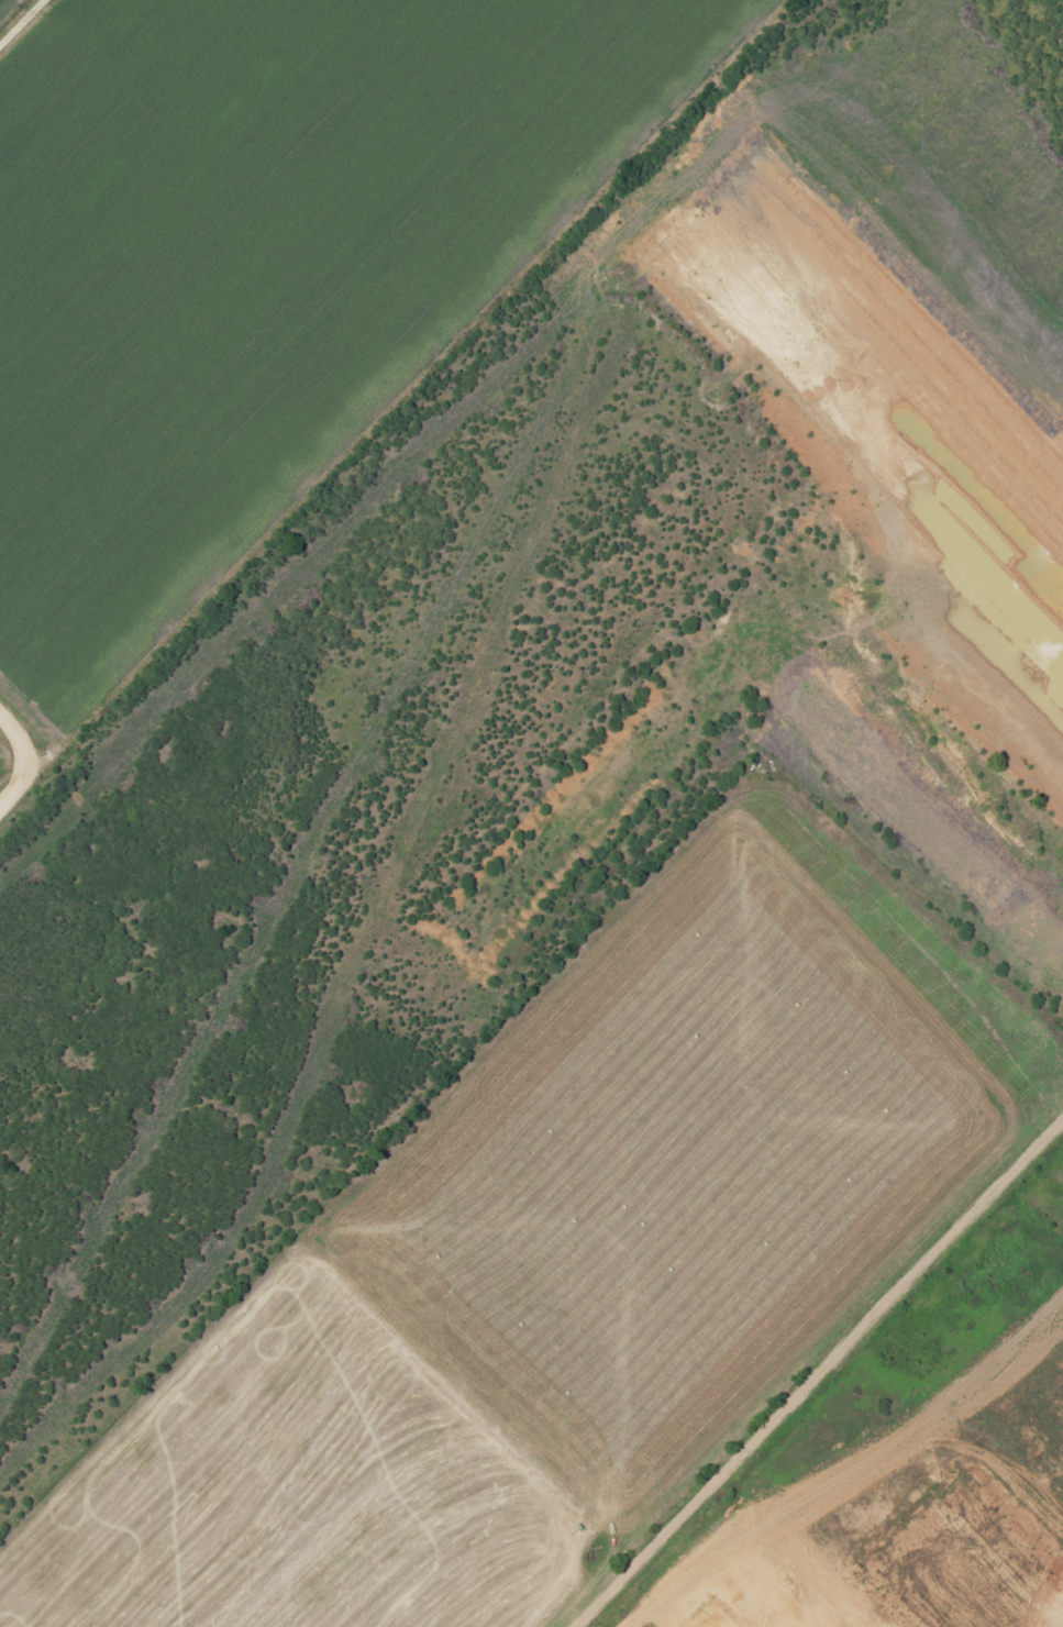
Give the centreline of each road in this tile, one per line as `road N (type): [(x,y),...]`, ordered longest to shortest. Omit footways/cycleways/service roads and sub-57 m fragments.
road 1 (residential): [(583,1626),(1062,1117)]
road 2 (track): [(628,1626),(784,1506),(1062,1378)]

